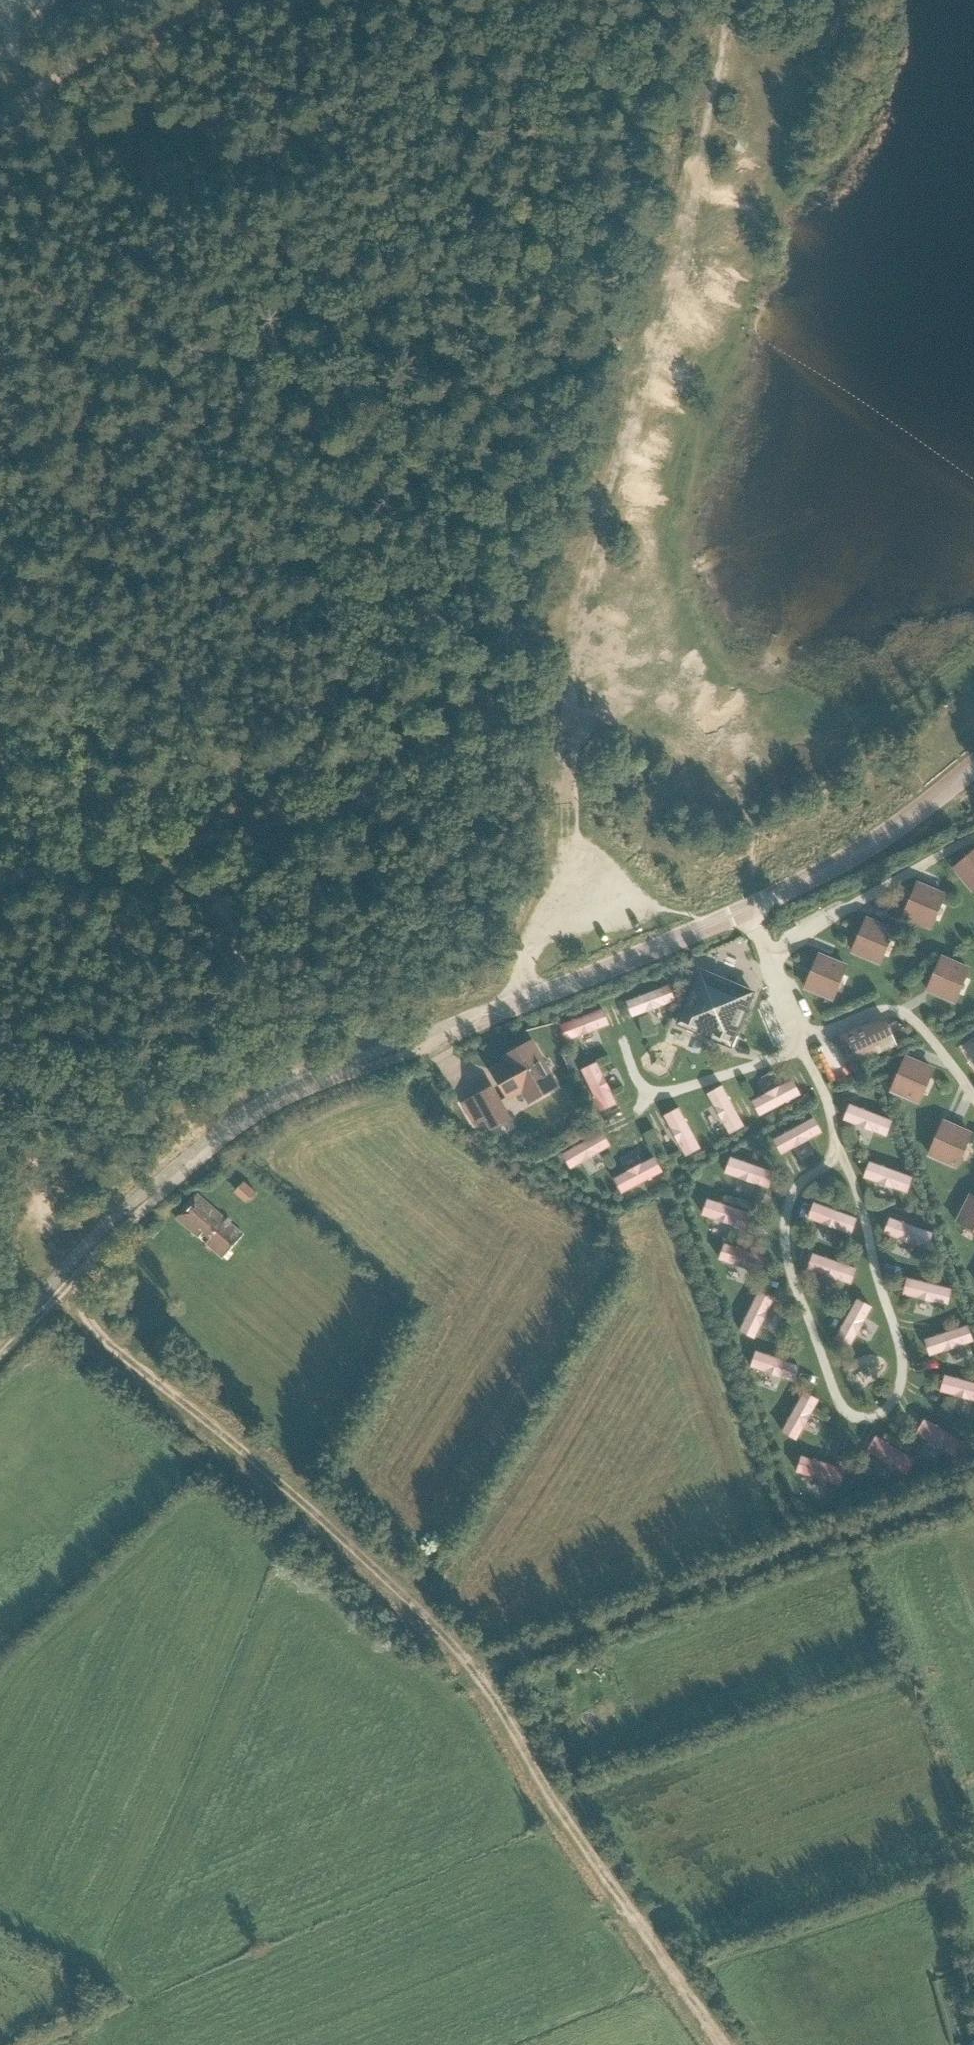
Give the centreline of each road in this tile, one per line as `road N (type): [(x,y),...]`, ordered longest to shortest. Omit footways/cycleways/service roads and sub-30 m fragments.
road 1 (track): [(747,910),(752,826),(740,771),(720,743),(695,719),(577,686),(604,516),(730,0)]
road 2 (track): [(504,1009),(247,1123),(114,1235),(0,1358)]
road 3 (track): [(478,1668),(426,1612),(100,1330),(55,1280)]
road 4 (unclassified): [(504,1009),(747,910),(865,849),(973,764)]
road 5 (track): [(973,1495),(478,1668)]
road 6 (track): [(723,2044),(550,1796),(478,1668)]
road 7 (track): [(226,0),(82,59),(0,126)]
road 8 (track): [(577,686),(569,757),(577,836)]

